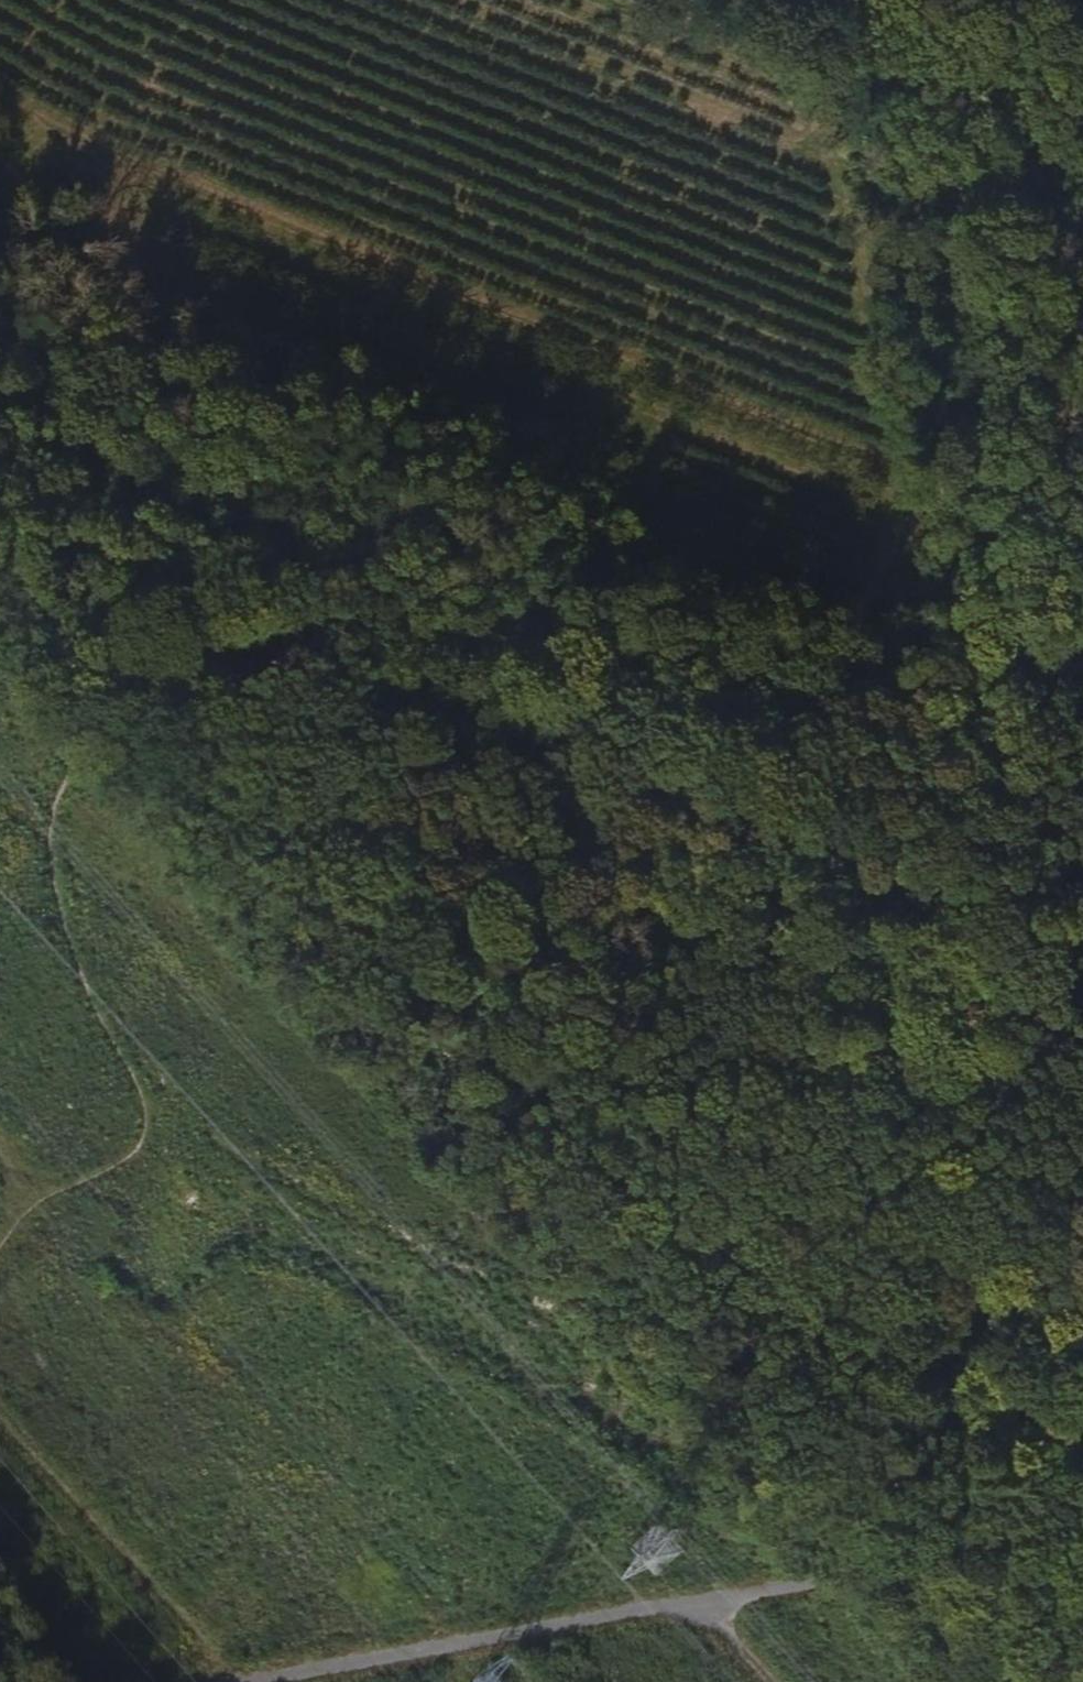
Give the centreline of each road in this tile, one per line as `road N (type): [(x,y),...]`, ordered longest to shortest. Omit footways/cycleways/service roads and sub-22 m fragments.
road 1 (track): [(291,1681),(938,1562),(1082,1557)]
road 2 (track): [(893,643),(932,548),(941,442),(904,275),(836,42),(837,0)]

